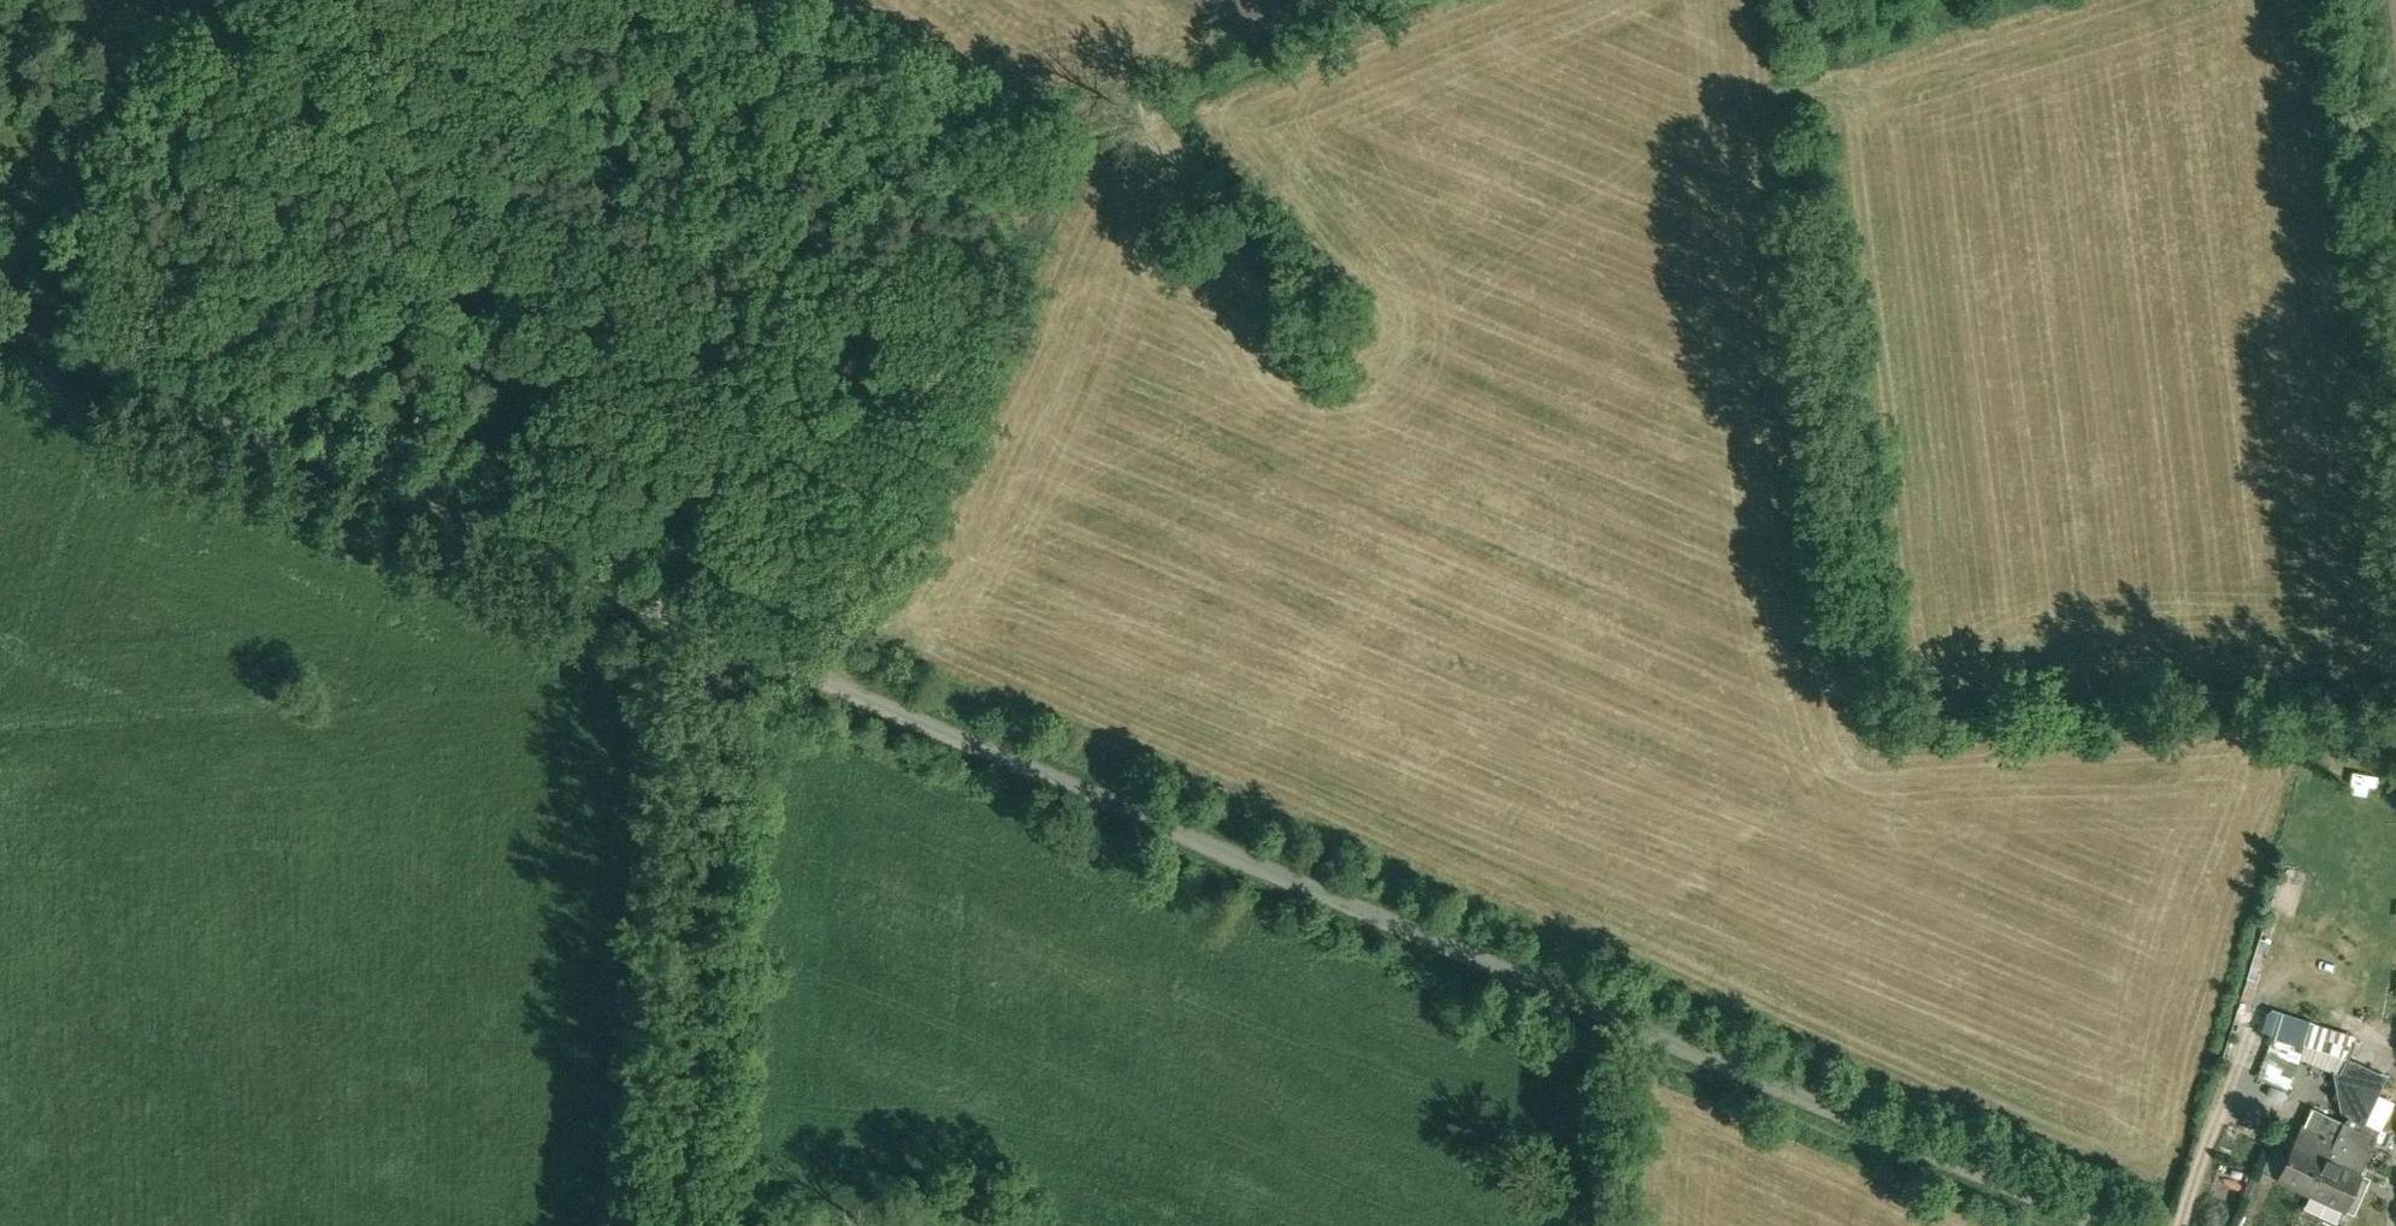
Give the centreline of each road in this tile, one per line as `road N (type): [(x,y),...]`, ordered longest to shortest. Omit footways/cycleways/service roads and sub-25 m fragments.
road 1 (residential): [(2106,1225),(0,328)]
road 2 (track): [(684,1225),(719,639)]

